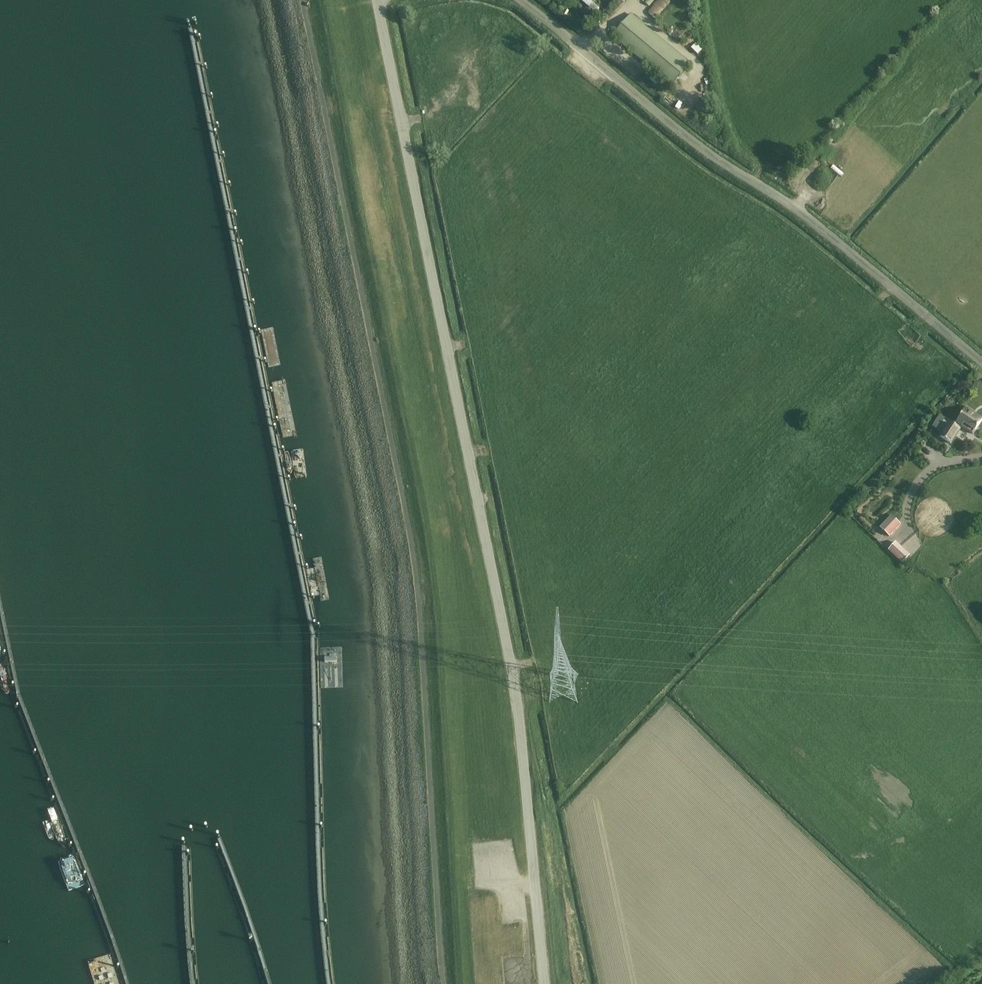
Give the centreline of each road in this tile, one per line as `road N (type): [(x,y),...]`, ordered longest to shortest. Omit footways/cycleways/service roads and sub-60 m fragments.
road 1 (tertiary): [(546,983),(516,704),(378,0)]
road 2 (unclassified): [(981,364),(517,0)]

